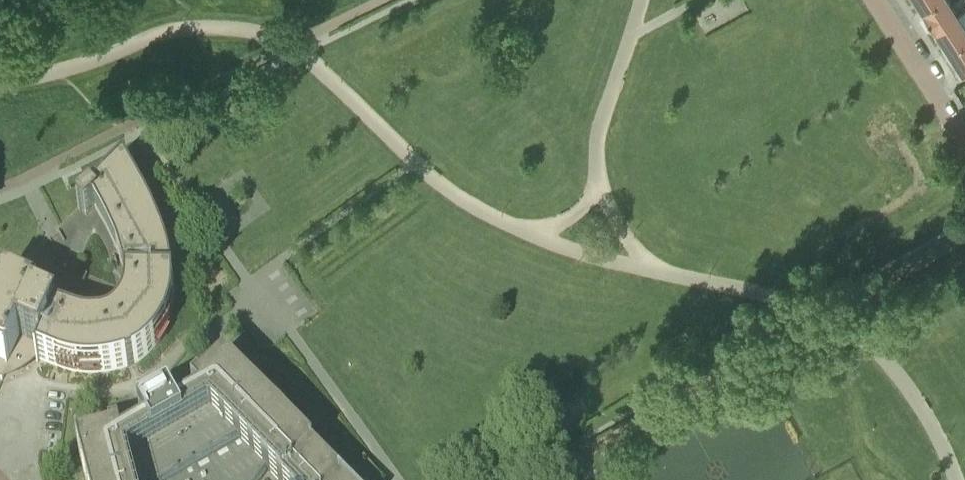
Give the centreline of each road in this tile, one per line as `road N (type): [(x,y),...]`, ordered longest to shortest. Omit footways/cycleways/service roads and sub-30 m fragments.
road 1 (residential): [(964,141),(876,0)]

